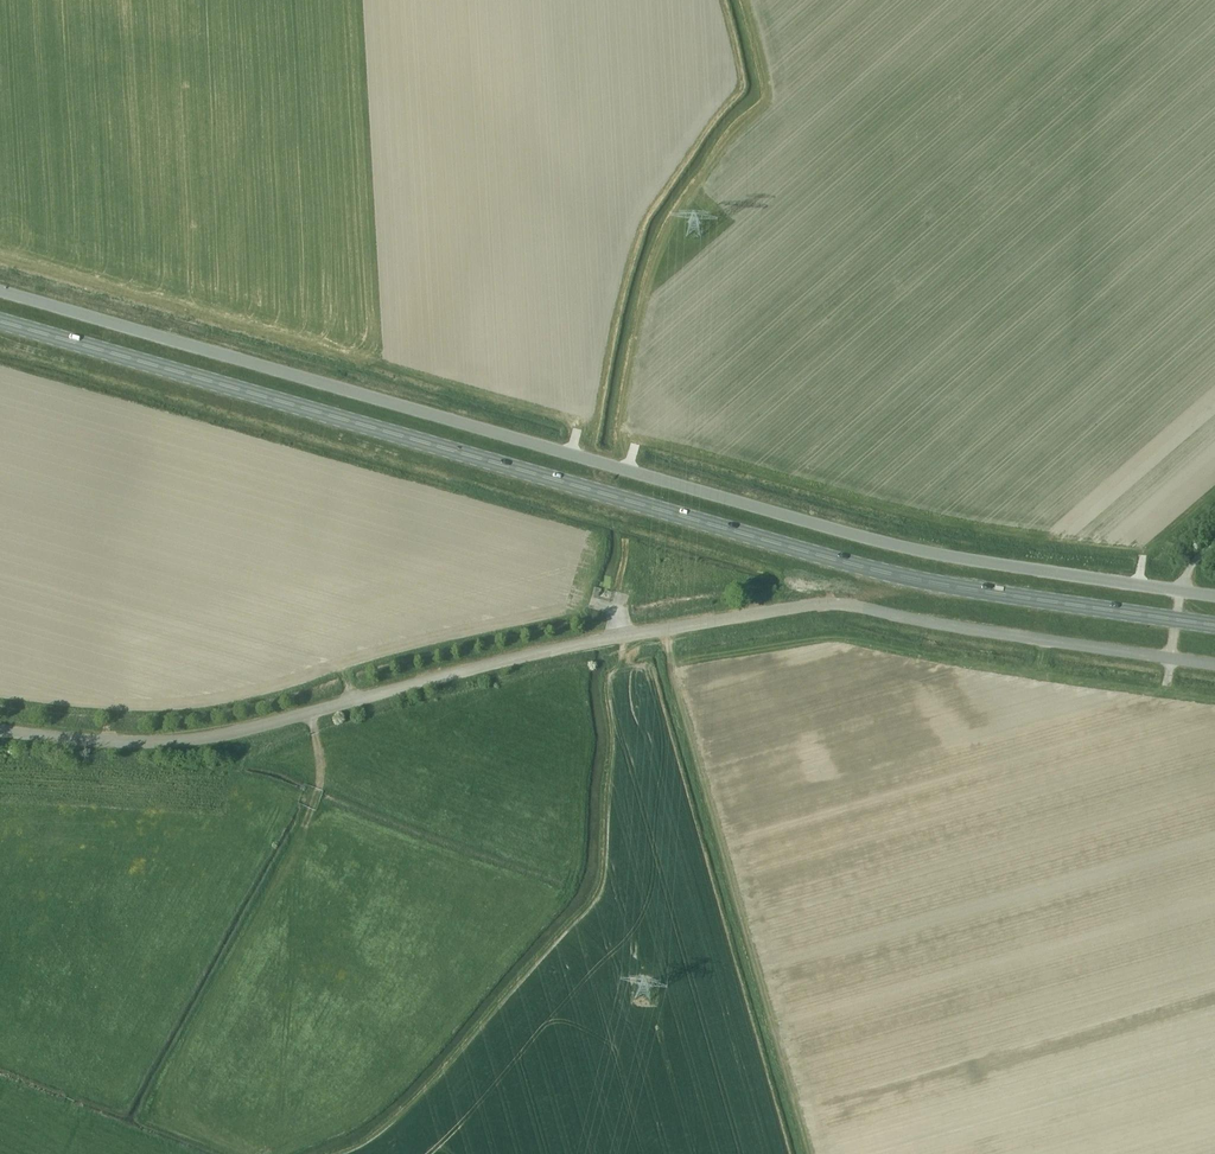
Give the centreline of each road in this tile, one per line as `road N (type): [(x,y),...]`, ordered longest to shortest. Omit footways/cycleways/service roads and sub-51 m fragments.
road 1 (unclassified): [(0,290),(898,545),(1214,595)]
road 2 (primary): [(1214,625),(861,566),(0,321)]
road 3 (unclassified): [(0,729),(187,741),(547,652),(815,603),(1214,664)]
road 4 (track): [(344,1153),(395,1126),(601,894),(620,741),(618,637)]

